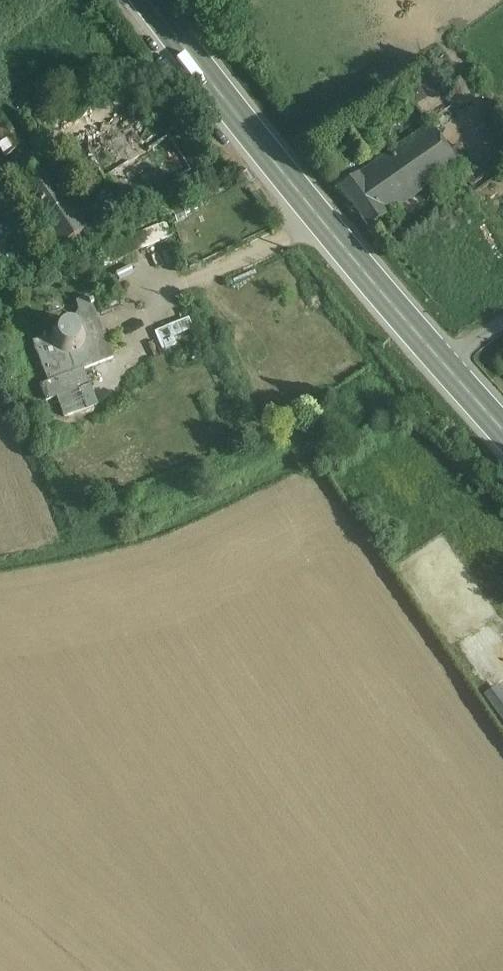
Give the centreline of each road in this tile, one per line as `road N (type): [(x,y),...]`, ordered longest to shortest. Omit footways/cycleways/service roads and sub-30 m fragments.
road 1 (secondary): [(442,364),(147,0)]

